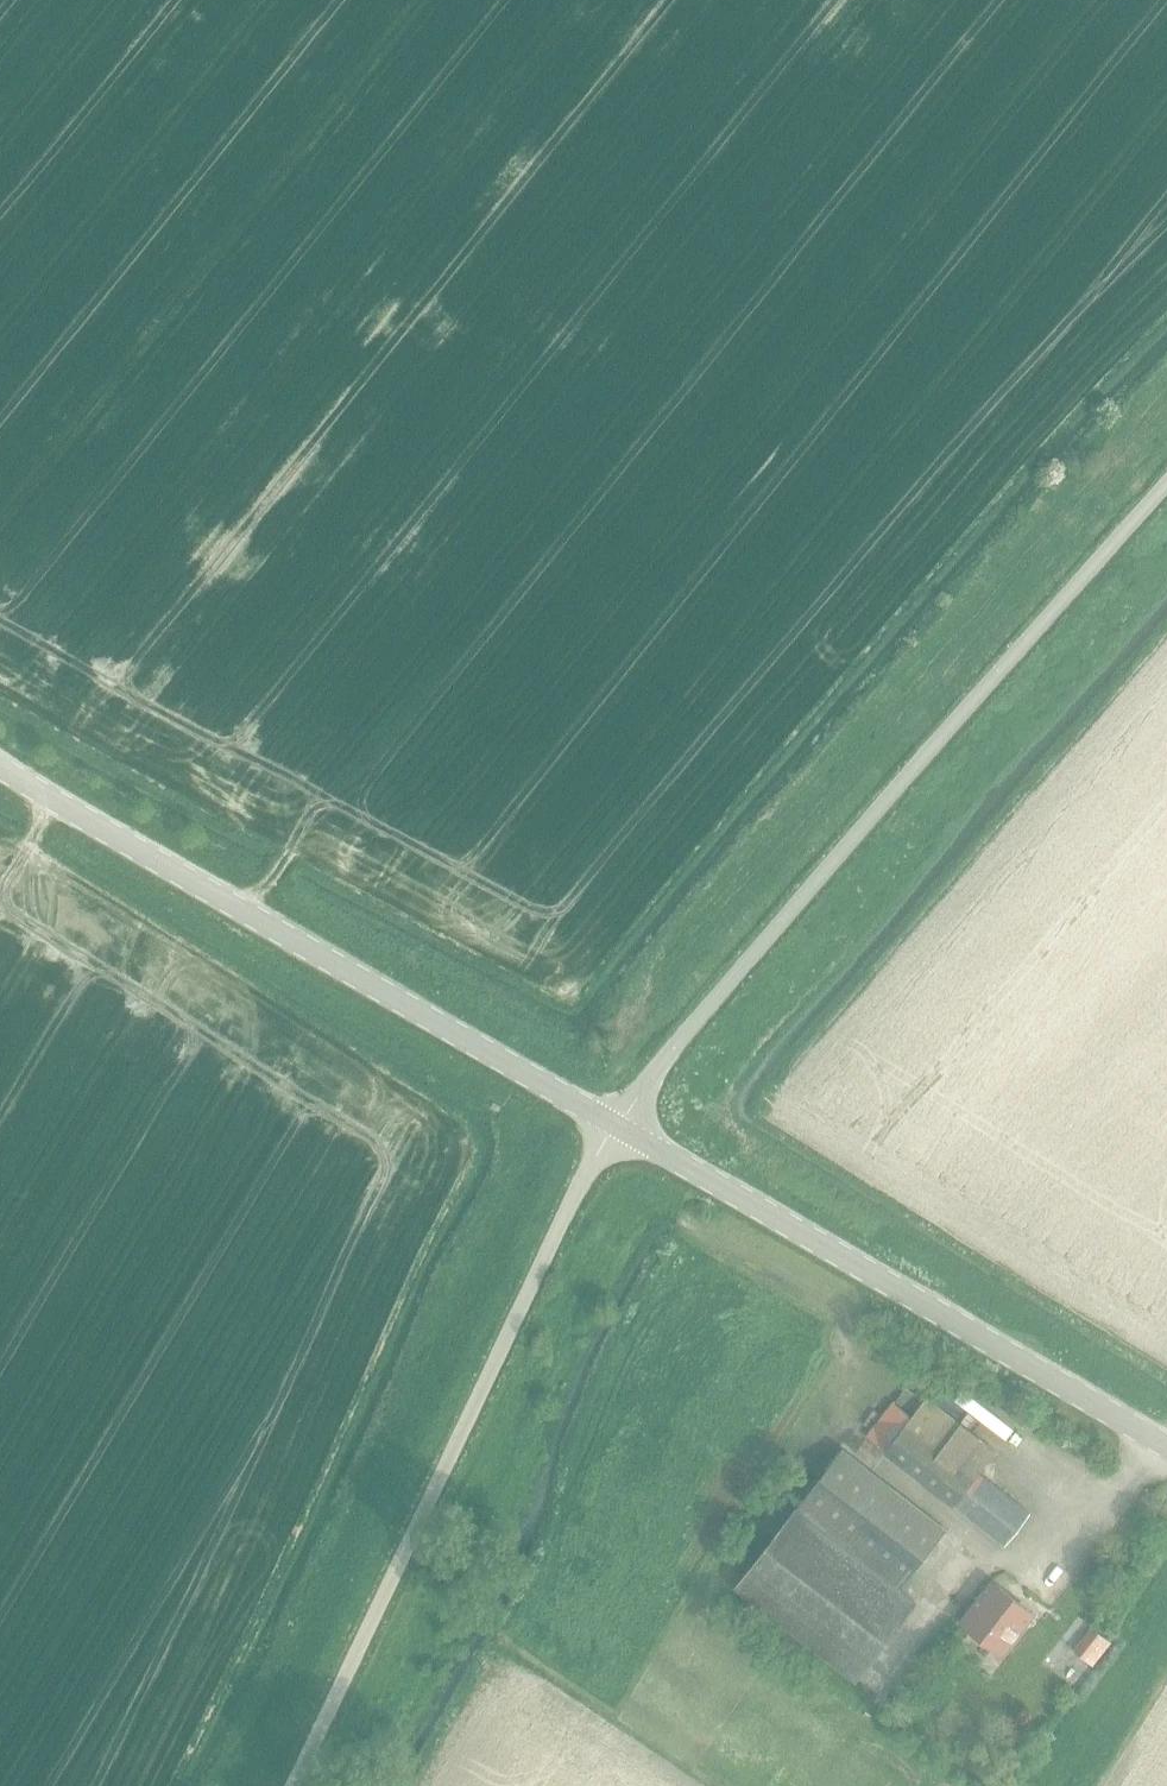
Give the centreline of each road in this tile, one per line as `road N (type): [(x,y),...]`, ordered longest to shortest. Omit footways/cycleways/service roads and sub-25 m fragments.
road 1 (unclassified): [(616,1126),(746,964),(1166,500)]
road 2 (unclassified): [(287,1785),(523,1299),(616,1126)]
road 3 (tertiary): [(616,1126),(0,758)]
road 4 (tertiary): [(1166,1445),(616,1126)]

